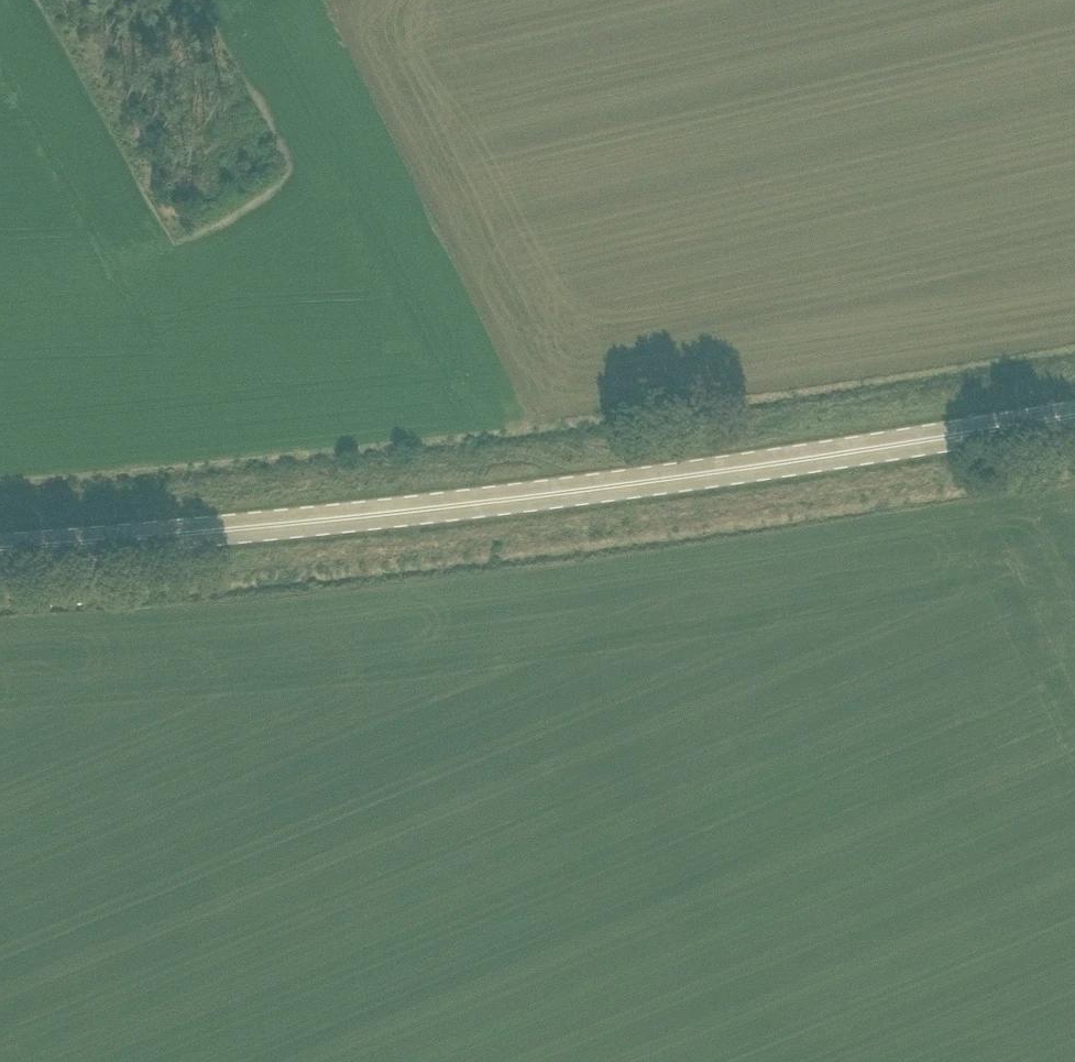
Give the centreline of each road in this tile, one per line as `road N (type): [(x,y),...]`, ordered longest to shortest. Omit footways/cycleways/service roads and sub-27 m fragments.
road 1 (primary): [(0,552),(475,507),(1074,419)]

